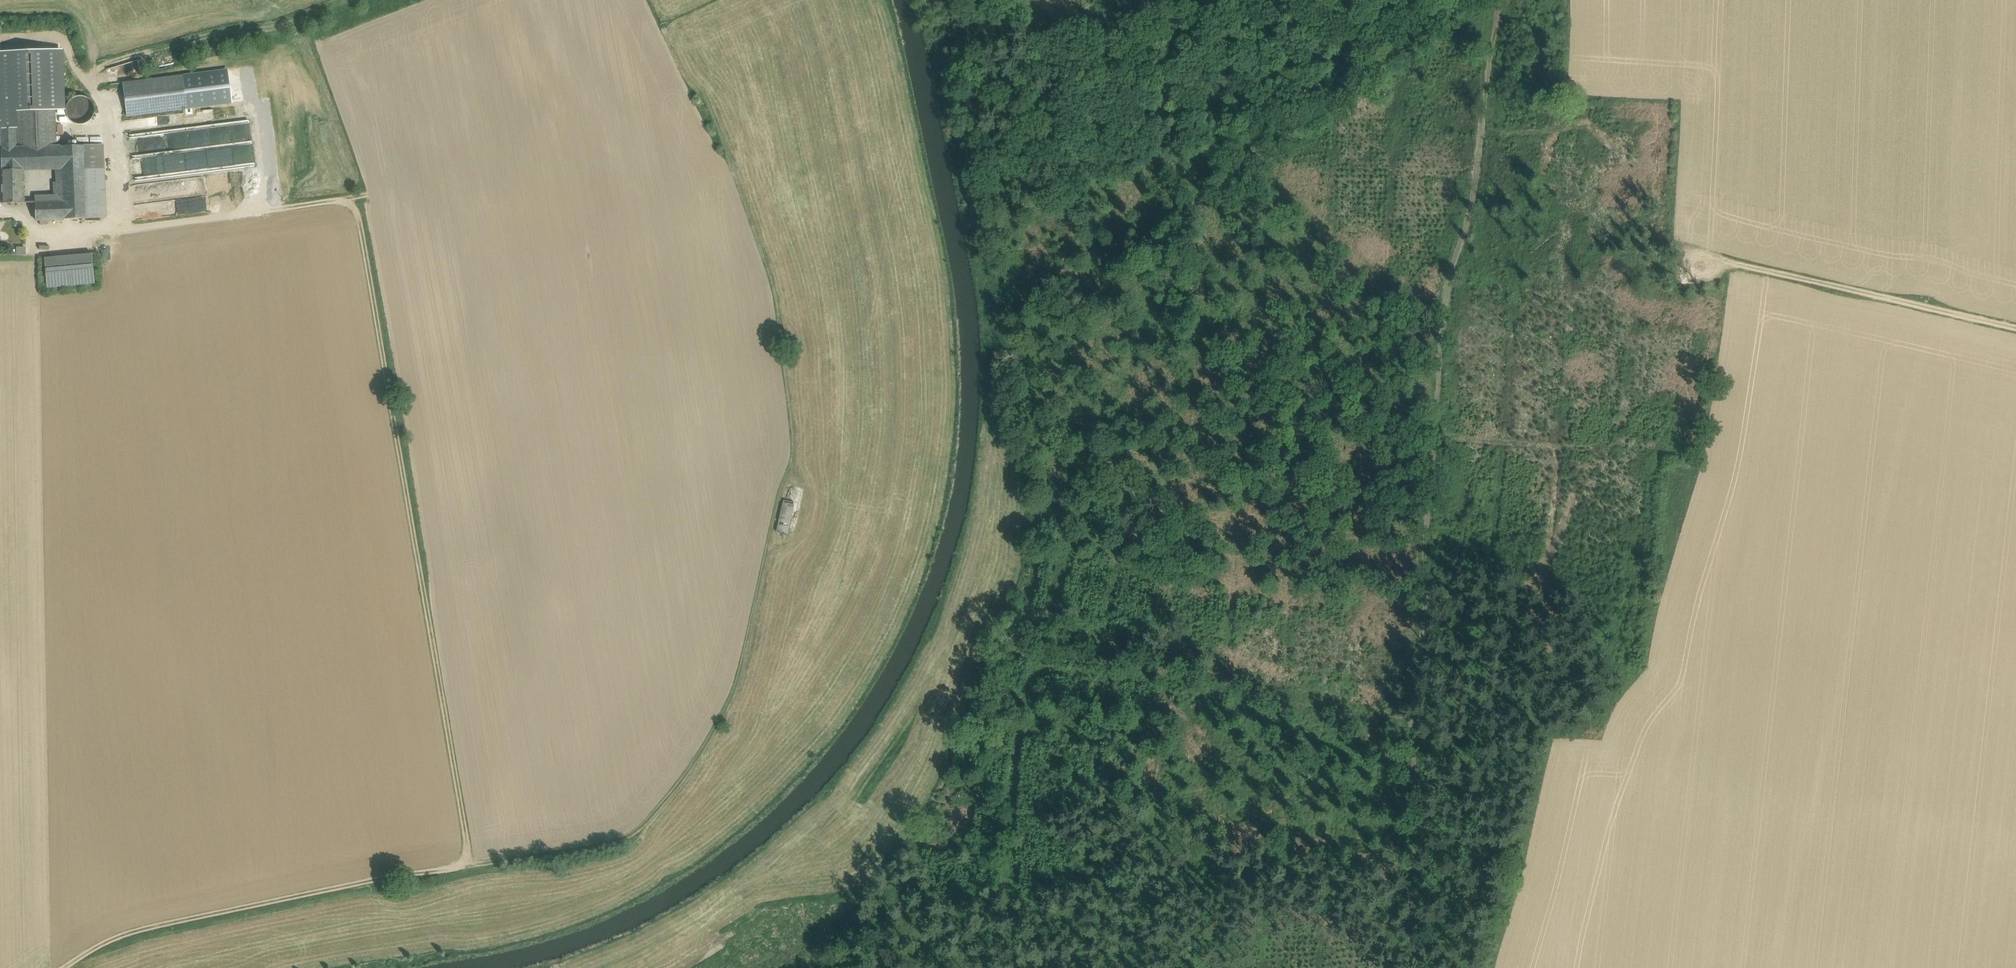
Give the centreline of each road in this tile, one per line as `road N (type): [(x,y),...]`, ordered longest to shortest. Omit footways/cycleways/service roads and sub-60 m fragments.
road 1 (track): [(0,216),(20,217),(38,241),(359,217),(469,865),(112,939),(64,967)]
road 2 (track): [(469,865),(637,830),(682,783),(736,684),(795,441),(776,297),(740,180)]
road 3 (track): [(2015,328),(1705,258)]

